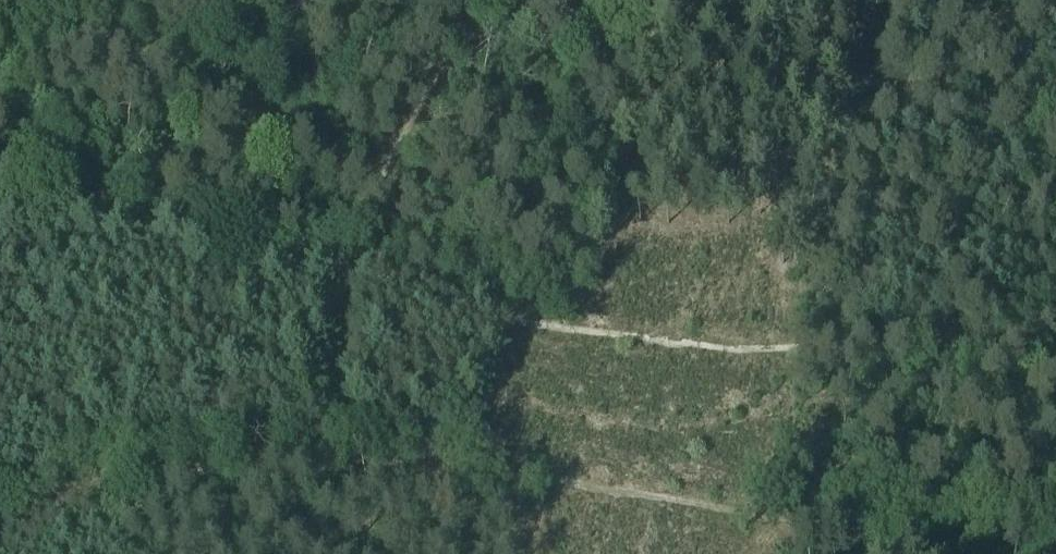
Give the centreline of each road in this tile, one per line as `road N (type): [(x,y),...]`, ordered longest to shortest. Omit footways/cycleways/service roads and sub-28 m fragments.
road 1 (track): [(0,537),(58,505),(216,457),(512,472),(584,485)]
road 2 (track): [(311,459),(332,302),(491,0)]
road 3 (track): [(905,85),(519,0)]
road 4 (track): [(905,85),(1055,112)]

